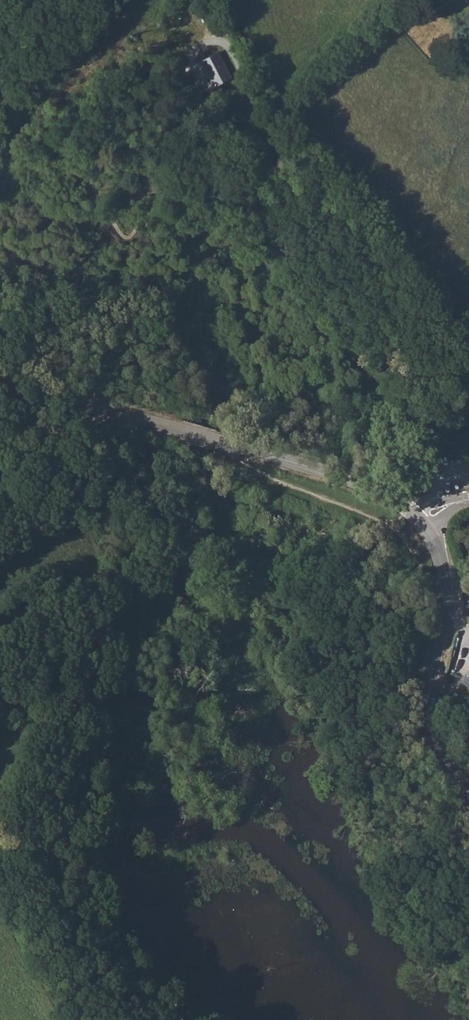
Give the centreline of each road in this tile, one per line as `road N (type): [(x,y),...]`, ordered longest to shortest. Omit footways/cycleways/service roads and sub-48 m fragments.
road 1 (tertiary): [(0,380),(384,493),(420,524)]
road 2 (tertiary): [(420,524),(435,545),(445,589),(430,680),(433,746),(468,792)]

